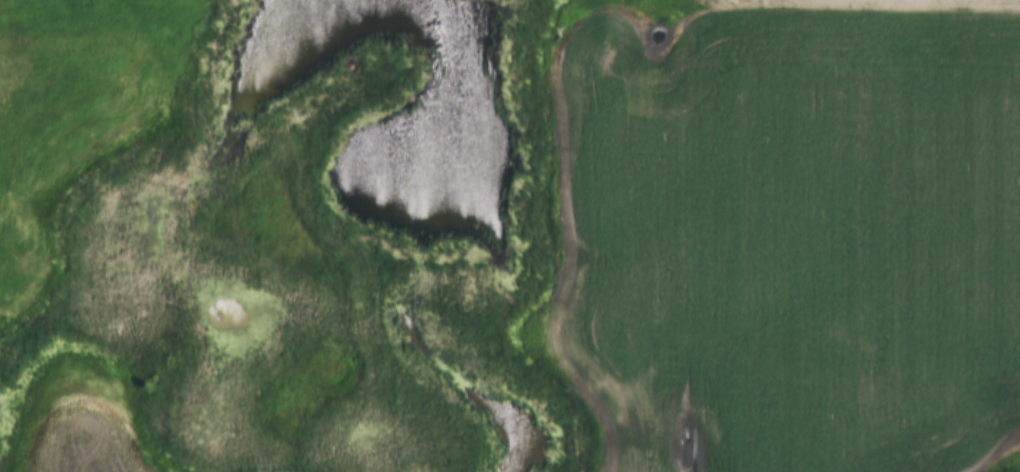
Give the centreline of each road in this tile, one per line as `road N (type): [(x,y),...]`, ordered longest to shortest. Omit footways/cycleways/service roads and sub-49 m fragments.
road 1 (track): [(572,6),(1019,11)]

